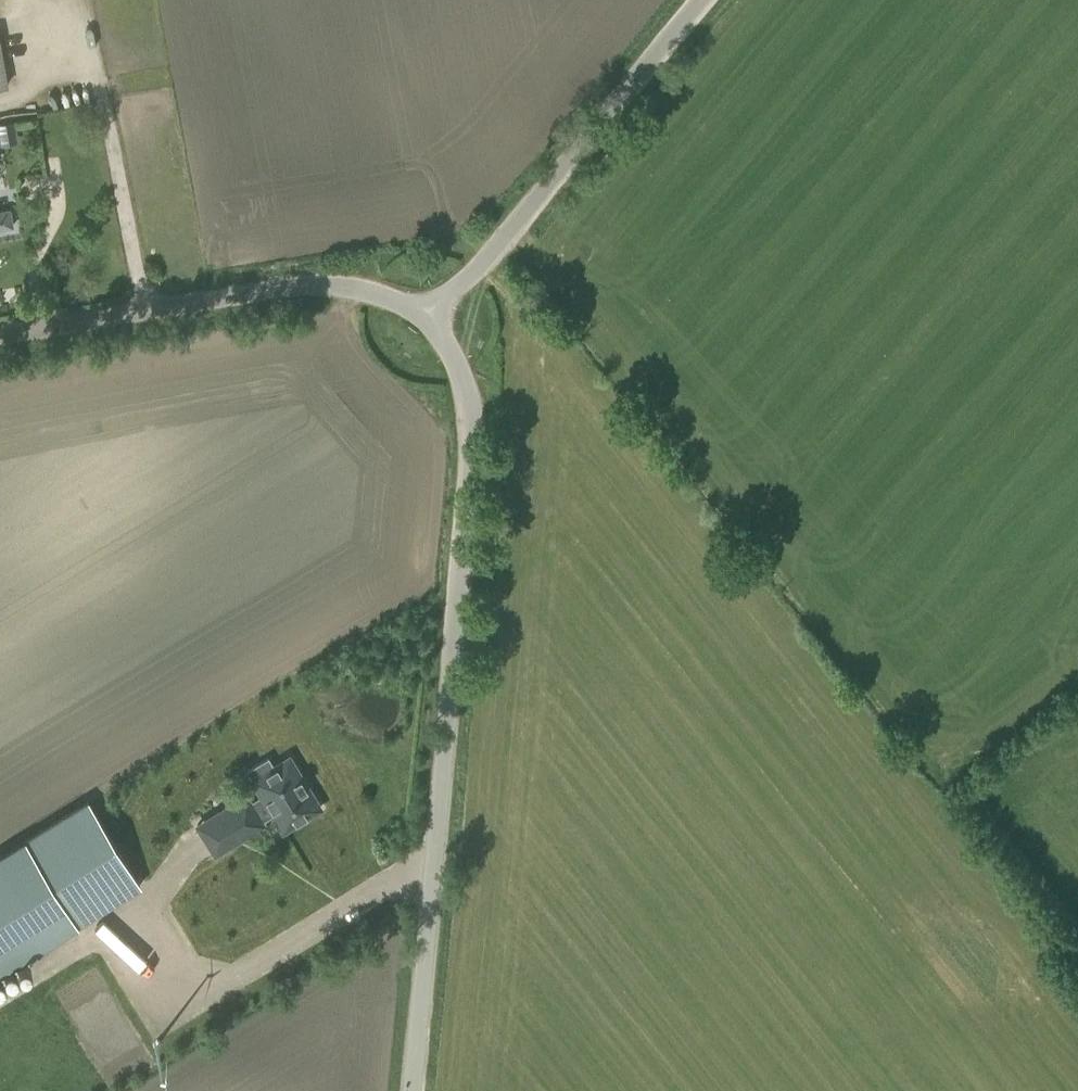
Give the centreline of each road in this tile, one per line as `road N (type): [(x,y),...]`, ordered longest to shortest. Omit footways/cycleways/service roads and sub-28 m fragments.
road 1 (unclassified): [(411,1090),(467,459),(448,352),(430,314)]
road 2 (unclassified): [(0,340),(307,287),(430,314)]
road 3 (unclassified): [(430,314),(683,0)]

